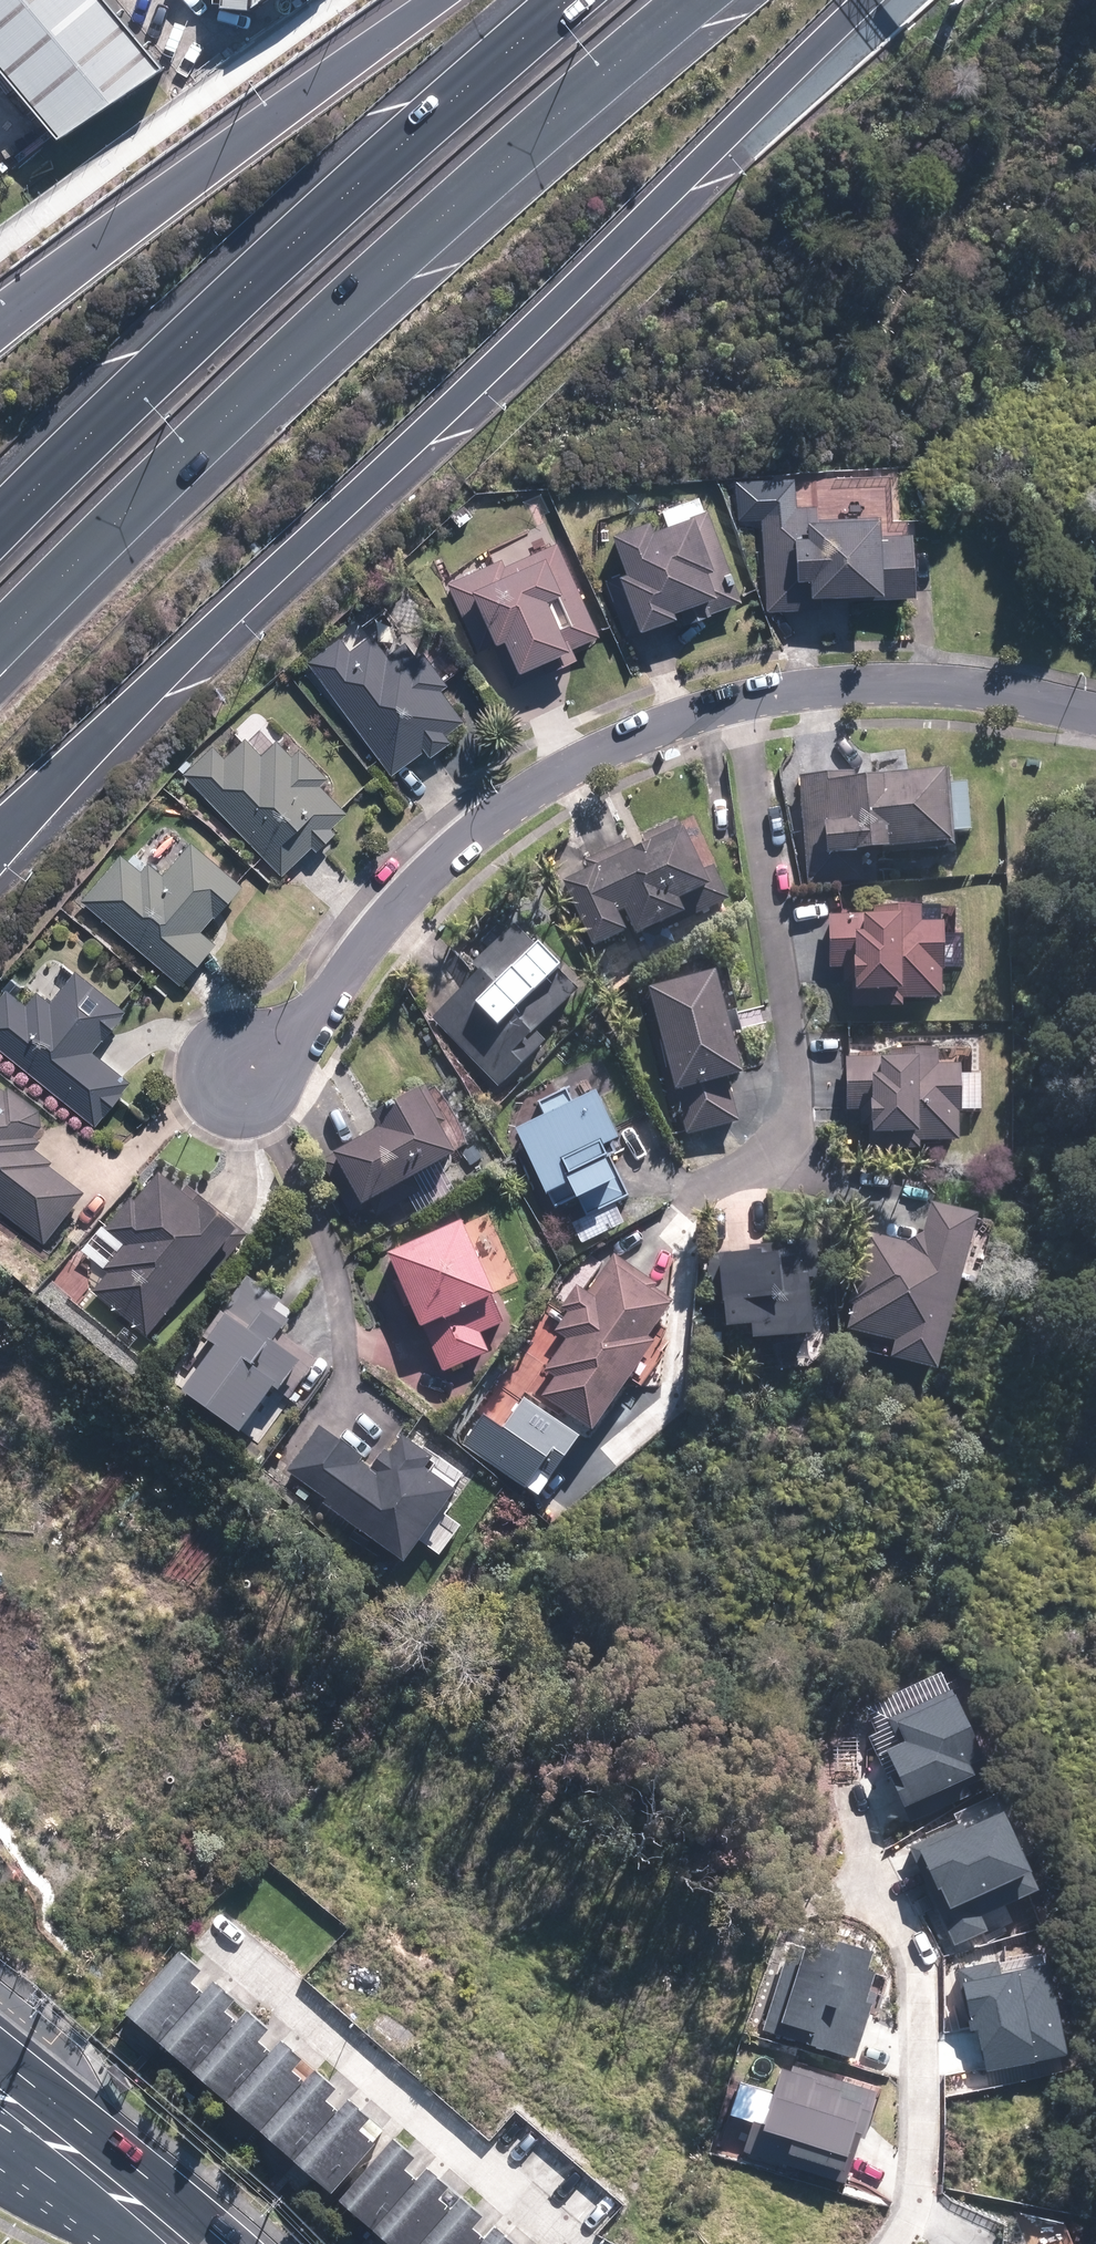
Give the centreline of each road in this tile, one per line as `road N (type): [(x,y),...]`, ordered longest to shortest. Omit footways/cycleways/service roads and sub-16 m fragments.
road 1 (motorway): [(862,0),(0,834)]
road 2 (motorway): [(687,0),(493,167),(0,636)]
road 3 (motorway): [(0,523),(232,299),(562,0)]
road 4 (residential): [(730,702),(600,753),(481,834),(287,1039),(236,1071)]
road 5 (residential): [(689,1189),(791,1130),(730,702)]
road 6 (motorway): [(0,327),(441,0)]
road 7 (residential): [(897,2243),(913,2224),(922,2159),(919,1979),(910,1936),(884,1881)]
road 8 (residential): [(1095,712),(1015,695),(848,685),(730,702)]
road 9 (primary): [(0,2067),(139,2204)]
road 10 (primary): [(139,2204),(0,2125)]

